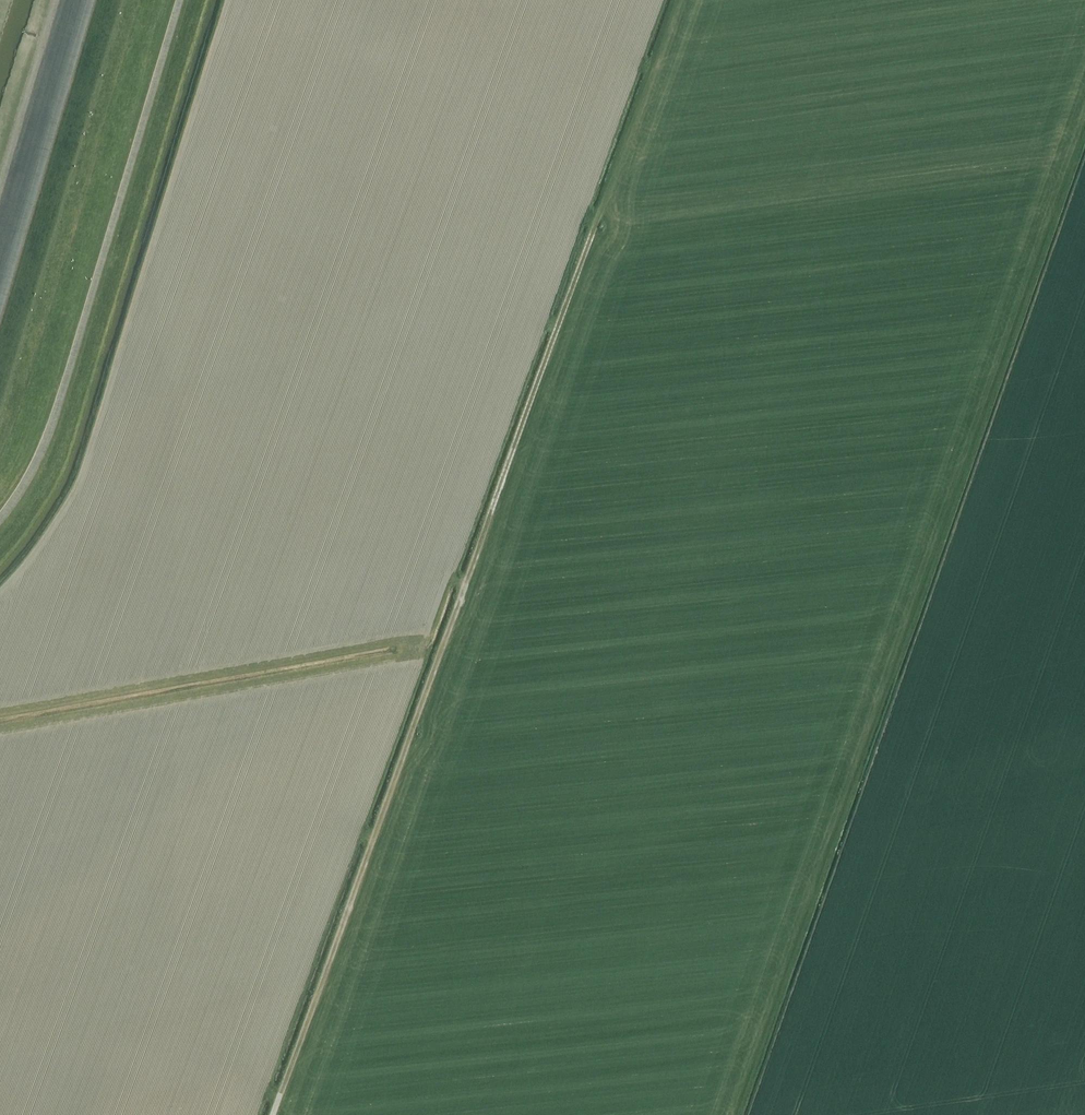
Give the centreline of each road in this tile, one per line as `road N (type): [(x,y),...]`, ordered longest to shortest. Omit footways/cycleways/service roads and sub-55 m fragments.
road 1 (track): [(273,1114),(624,145)]
road 2 (track): [(0,307),(91,0)]

